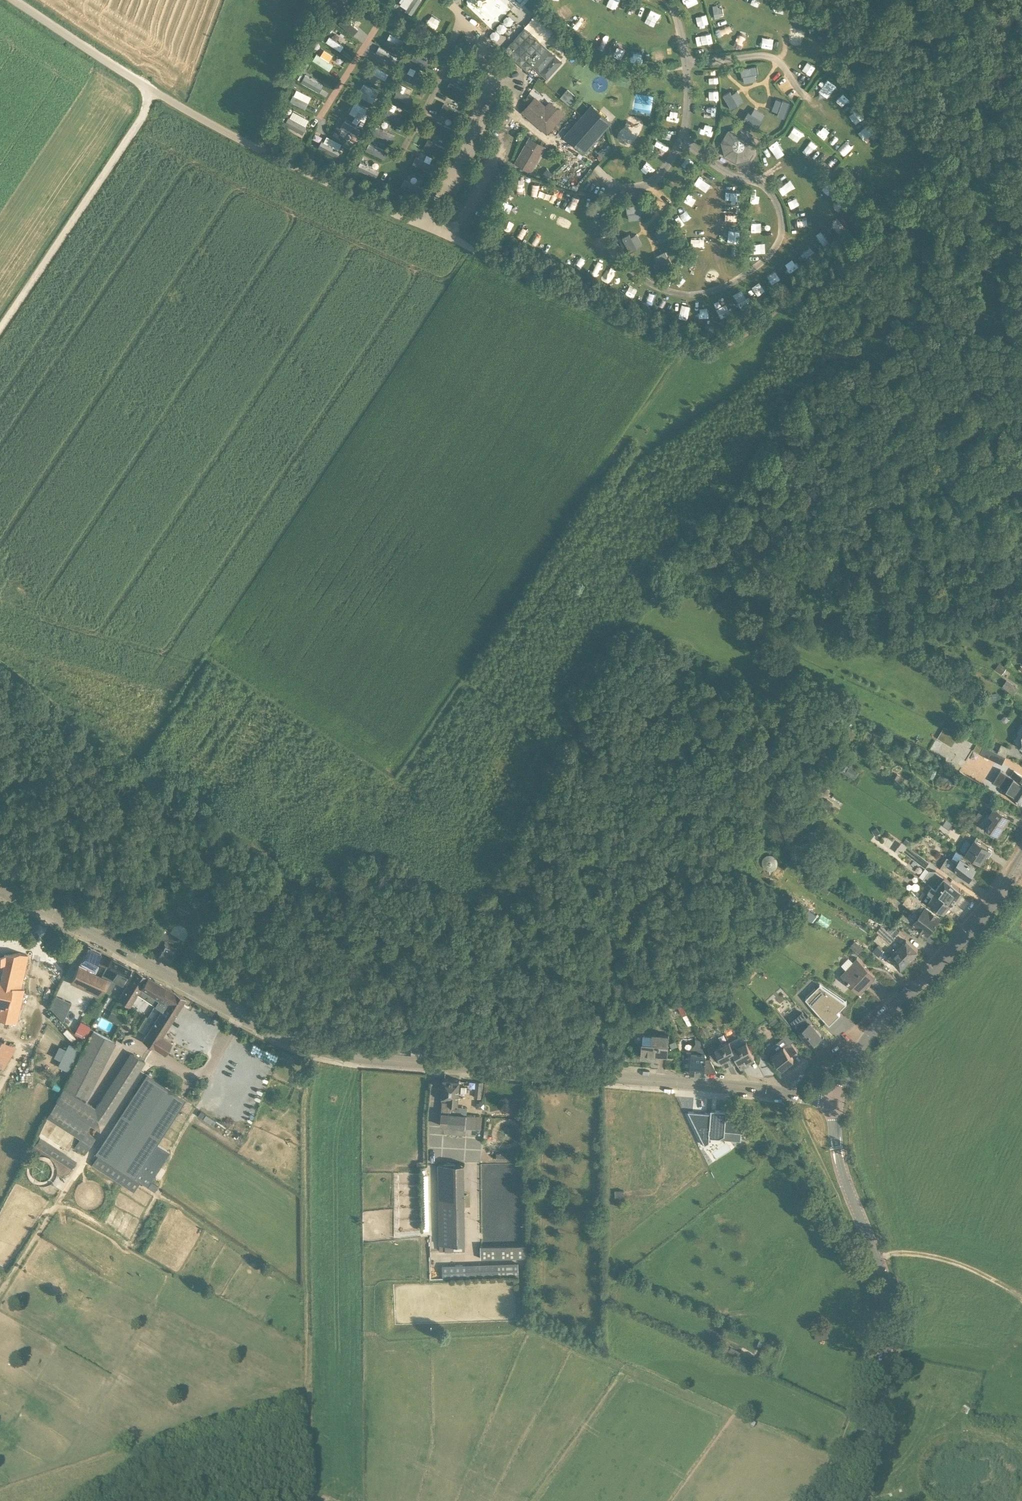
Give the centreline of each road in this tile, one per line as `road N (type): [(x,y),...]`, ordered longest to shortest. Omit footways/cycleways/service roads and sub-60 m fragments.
road 1 (tertiary): [(836,1101),(318,1052),(0,892)]
road 2 (track): [(872,234),(744,338),(706,352),(682,350),(321,182),(151,90)]
road 3 (tertiary): [(834,1500),(878,1391),(887,1305),(841,1164),(836,1101)]
road 4 (tertiary): [(836,1101),(868,1037),(967,934),(1021,863)]
road 5 (track): [(843,0),(879,30),(915,108),(946,131),(949,143),(872,234)]
road 6 (track): [(151,90),(137,125),(0,330)]
road 7 (track): [(151,90),(12,0)]
road 8 (track): [(872,234),(953,232),(1021,210)]
road 9 (track): [(1021,1297),(923,1254),(878,1259)]

